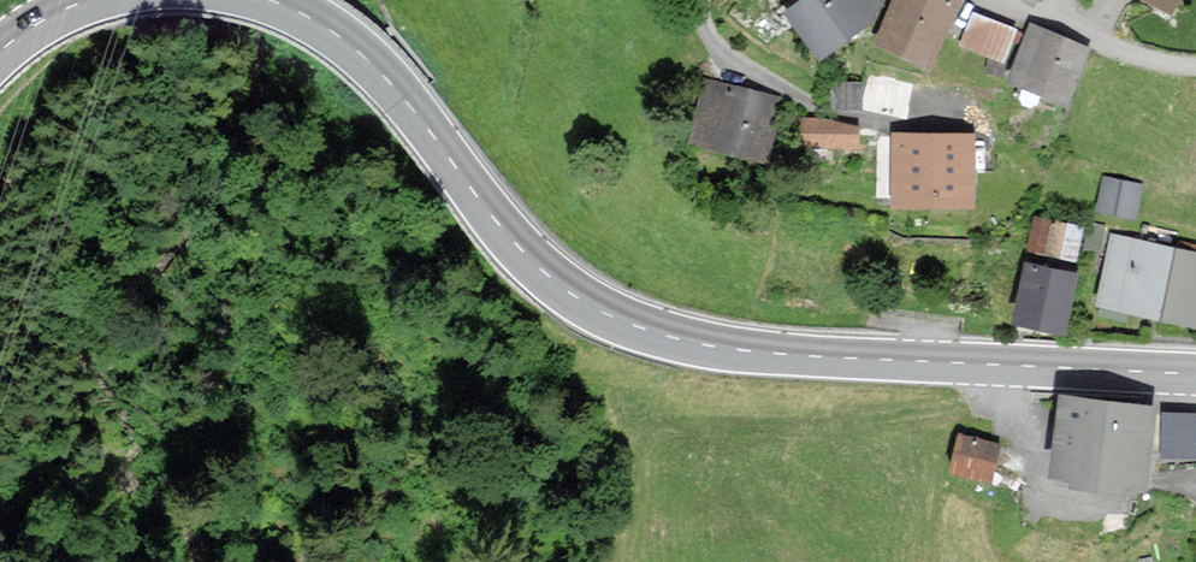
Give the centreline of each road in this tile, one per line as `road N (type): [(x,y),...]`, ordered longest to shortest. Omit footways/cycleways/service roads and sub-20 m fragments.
road 1 (primary): [(1195,379),(737,354),(633,332),(550,283),(387,85),(340,40),(254,0)]
road 2 (unclassified): [(1195,65),(1135,57),(1017,0)]

